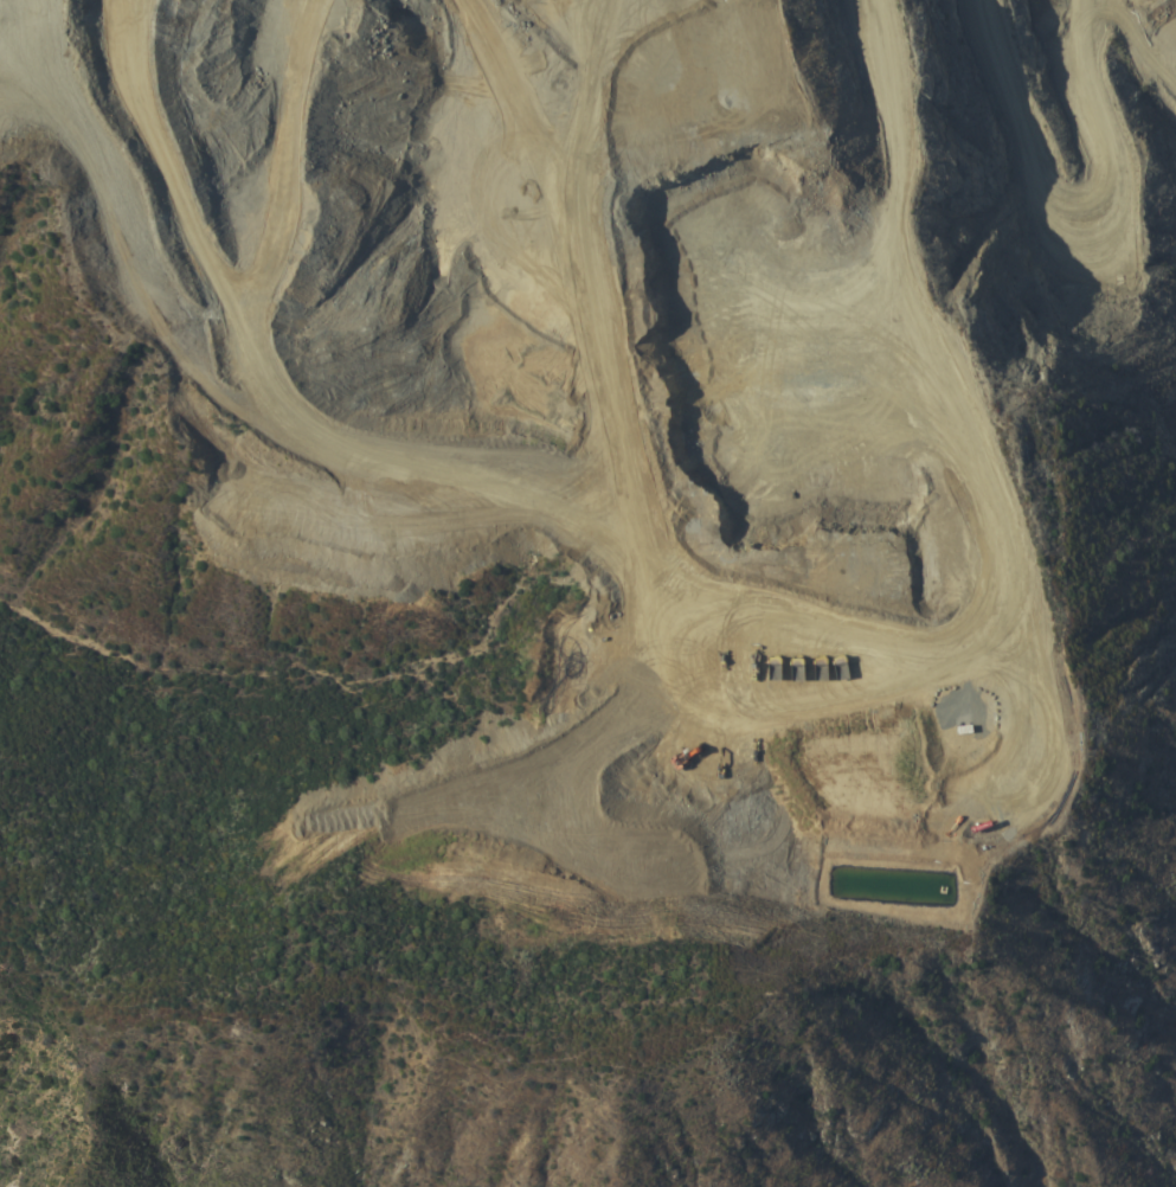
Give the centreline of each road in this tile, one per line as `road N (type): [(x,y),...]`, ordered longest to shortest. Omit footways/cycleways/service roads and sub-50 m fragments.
road 1 (track): [(947,342),(988,437),(1010,592),(1005,688),(985,783),(960,833),(912,861),(874,867),(830,830),(805,721),(791,540),(750,431),(748,348),(719,257),(640,86),(568,0)]
road 2 (track): [(828,0),(870,130),(883,352),(912,404),(943,378),(947,342)]
road 3 (track): [(947,342),(956,284),(904,127),(887,0)]

